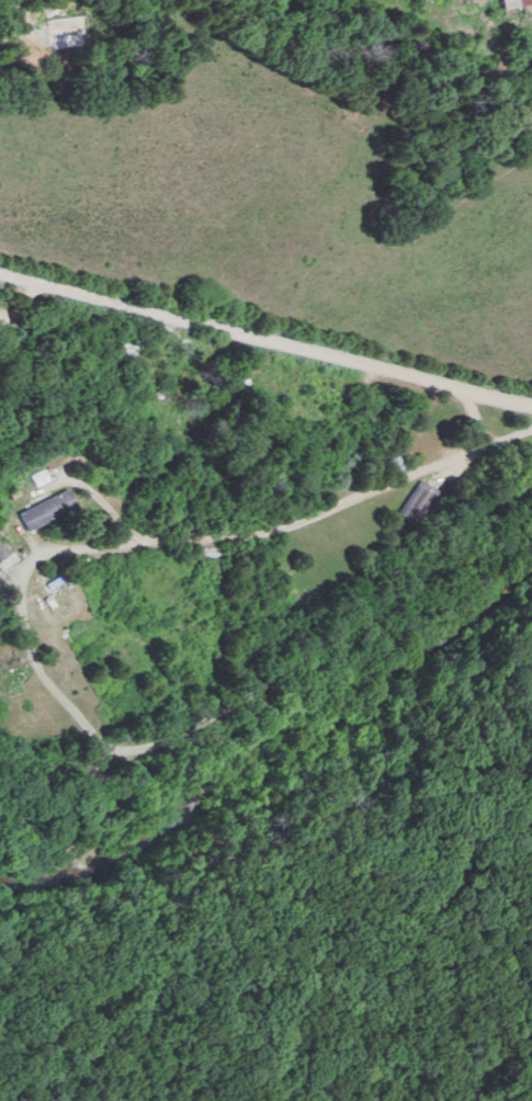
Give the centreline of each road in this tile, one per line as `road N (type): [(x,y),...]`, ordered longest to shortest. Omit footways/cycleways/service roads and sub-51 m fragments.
road 1 (residential): [(531,433),(275,537),(31,563),(19,584),(30,658),(109,759)]
road 2 (residential): [(531,465),(240,705),(138,753),(0,758)]
road 3 (residential): [(531,409),(0,280)]

